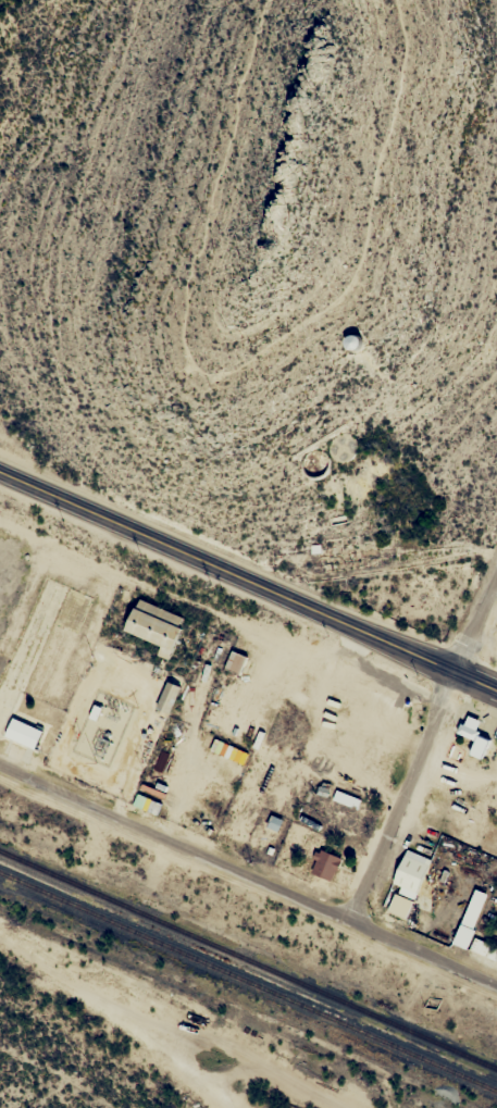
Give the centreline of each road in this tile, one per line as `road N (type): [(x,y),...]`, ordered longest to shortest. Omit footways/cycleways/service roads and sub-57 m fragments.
road 1 (residential): [(496,988),(0,766)]
road 2 (trunk): [(496,691),(0,469)]
road 3 (residential): [(350,922),(496,571)]

